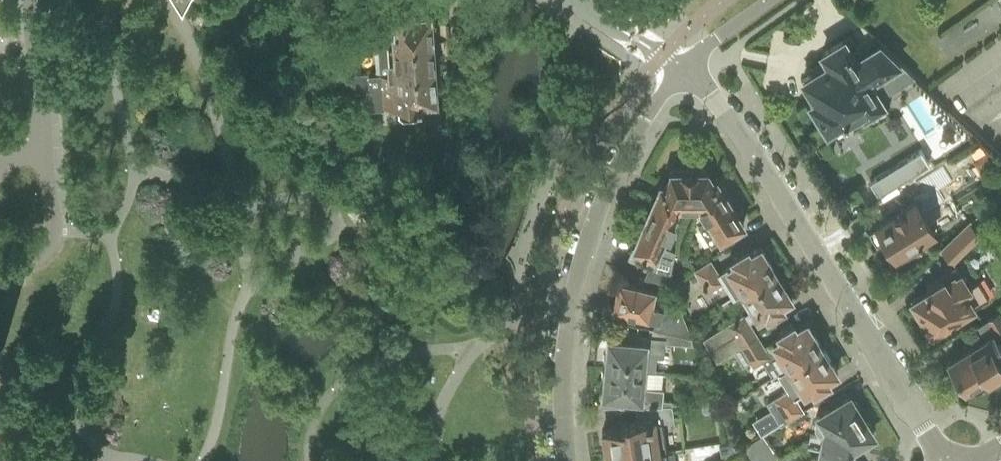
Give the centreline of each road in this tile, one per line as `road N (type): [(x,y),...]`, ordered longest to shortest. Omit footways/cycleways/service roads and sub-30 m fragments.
road 1 (residential): [(950,460),(710,94),(680,69)]
road 2 (residential): [(565,460),(564,378),(582,264),(613,178),(680,69)]
road 3 (unclassified): [(680,69),(581,0)]

